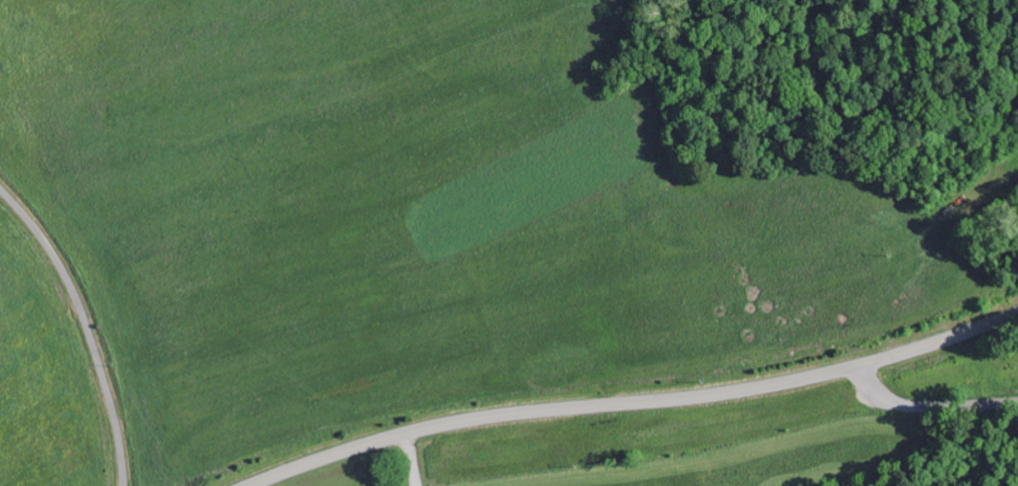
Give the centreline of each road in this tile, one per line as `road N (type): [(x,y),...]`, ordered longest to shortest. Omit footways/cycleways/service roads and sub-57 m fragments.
road 1 (secondary): [(1017,309),(797,381),(437,428),(254,485)]
road 2 (residential): [(124,485),(115,423),(82,312),(55,259),(0,190)]
road 3 (residential): [(855,366),(890,399),(922,409),(1017,401)]

